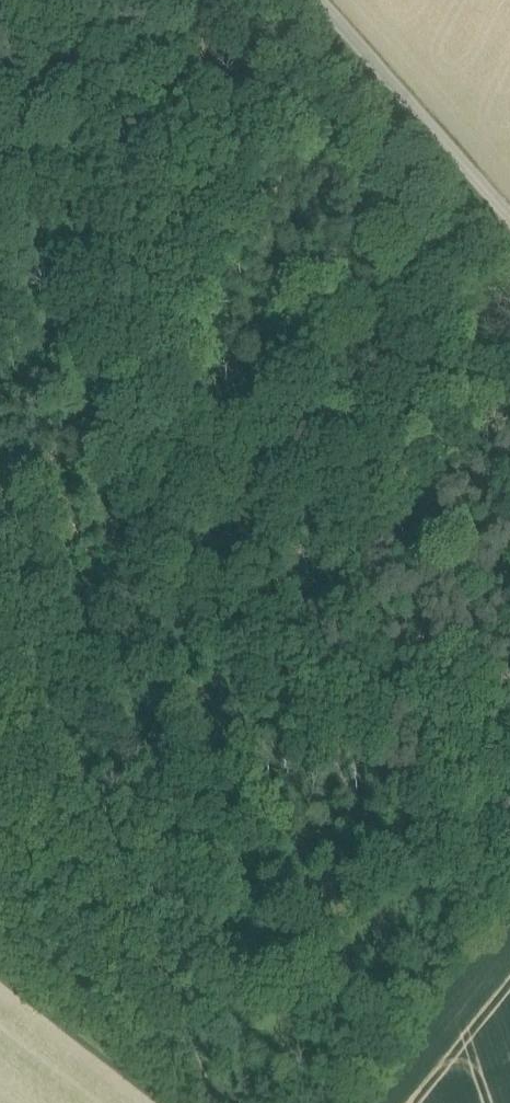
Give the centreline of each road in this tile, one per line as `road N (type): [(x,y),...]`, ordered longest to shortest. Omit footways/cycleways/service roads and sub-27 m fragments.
road 1 (track): [(509,217),(319,0)]

